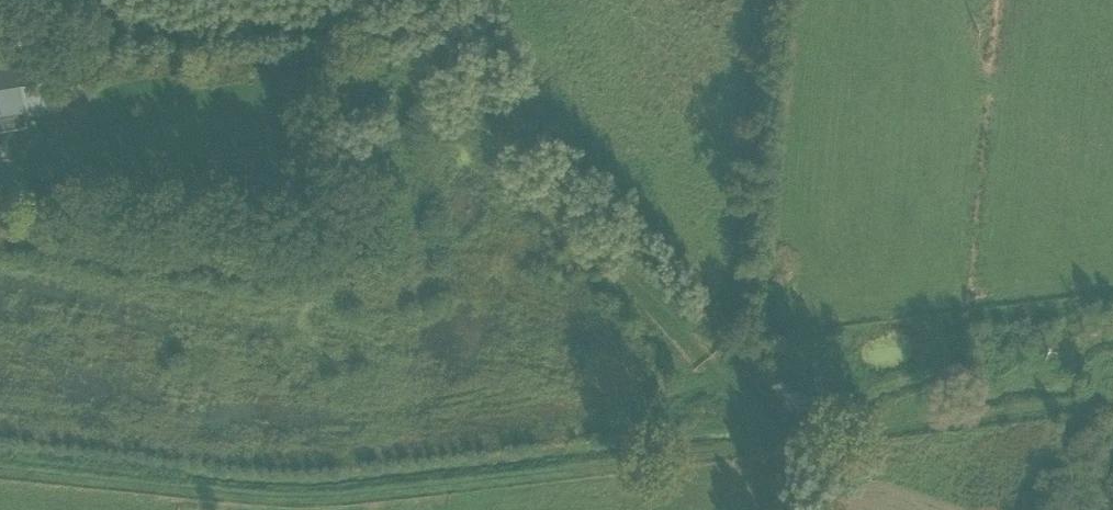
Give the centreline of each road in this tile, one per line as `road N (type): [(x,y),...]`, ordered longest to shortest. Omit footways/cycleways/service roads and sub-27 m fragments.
road 1 (track): [(711,359),(646,297),(439,52),(394,29),(121,36),(92,21),(78,0)]

